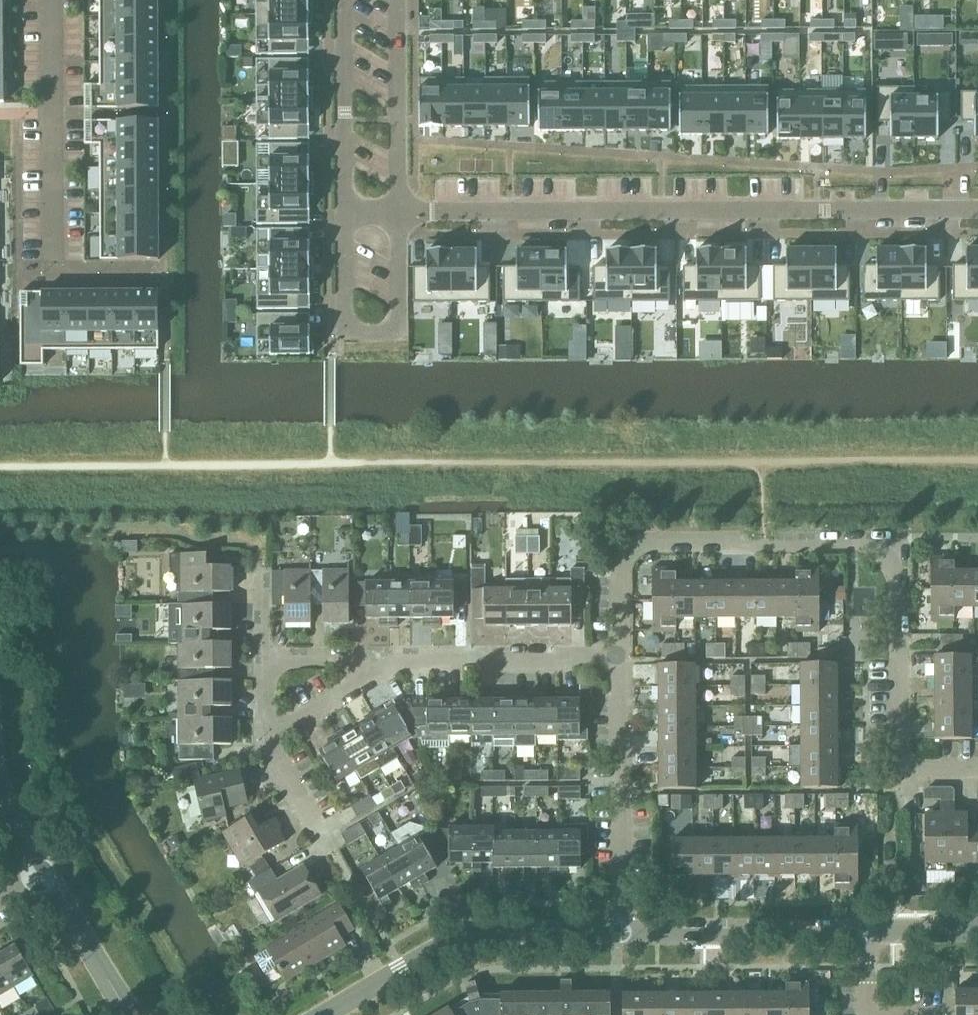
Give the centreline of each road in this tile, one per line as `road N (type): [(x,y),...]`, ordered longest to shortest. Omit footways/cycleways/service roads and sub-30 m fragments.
road 1 (residential): [(977,768),(902,768),(897,754),(893,542),(618,546),(619,658)]
road 2 (residential): [(977,208),(400,208)]
road 3 (tertiary): [(326,1014),(448,944),(489,933),(622,930)]
road 4 (residential): [(344,203),(345,333),(402,332),(400,208)]
road 5 (residential): [(619,658),(622,930)]
road 6 (residential): [(50,0),(51,258)]
road 7 (residential): [(375,662),(619,658)]
road 8 (tertiary): [(622,930),(865,930)]
road 9 (residential): [(400,208),(399,0)]
road 10 (residential): [(342,0),(344,203)]
road 11 (tertiary): [(43,873),(125,1014)]
road 12 (residential): [(267,742),(285,722),(356,684),(375,662)]
road 13 (residential): [(331,852),(267,742)]

